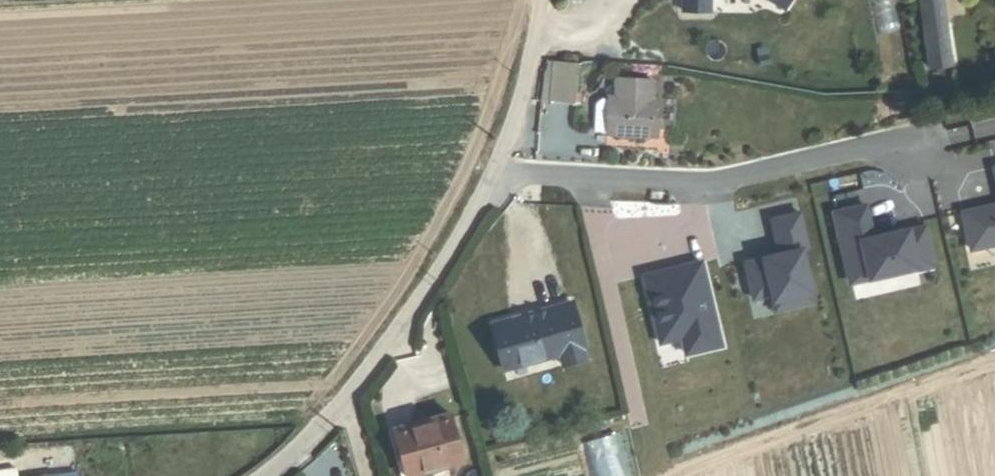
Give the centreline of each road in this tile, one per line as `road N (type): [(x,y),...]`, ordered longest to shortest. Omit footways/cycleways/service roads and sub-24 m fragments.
road 1 (residential): [(920,153),(872,149),(712,188),(497,171)]
road 2 (residential): [(256,475),(303,442),(406,330),(497,171)]
road 3 (residential): [(497,171),(515,126),(541,0)]

